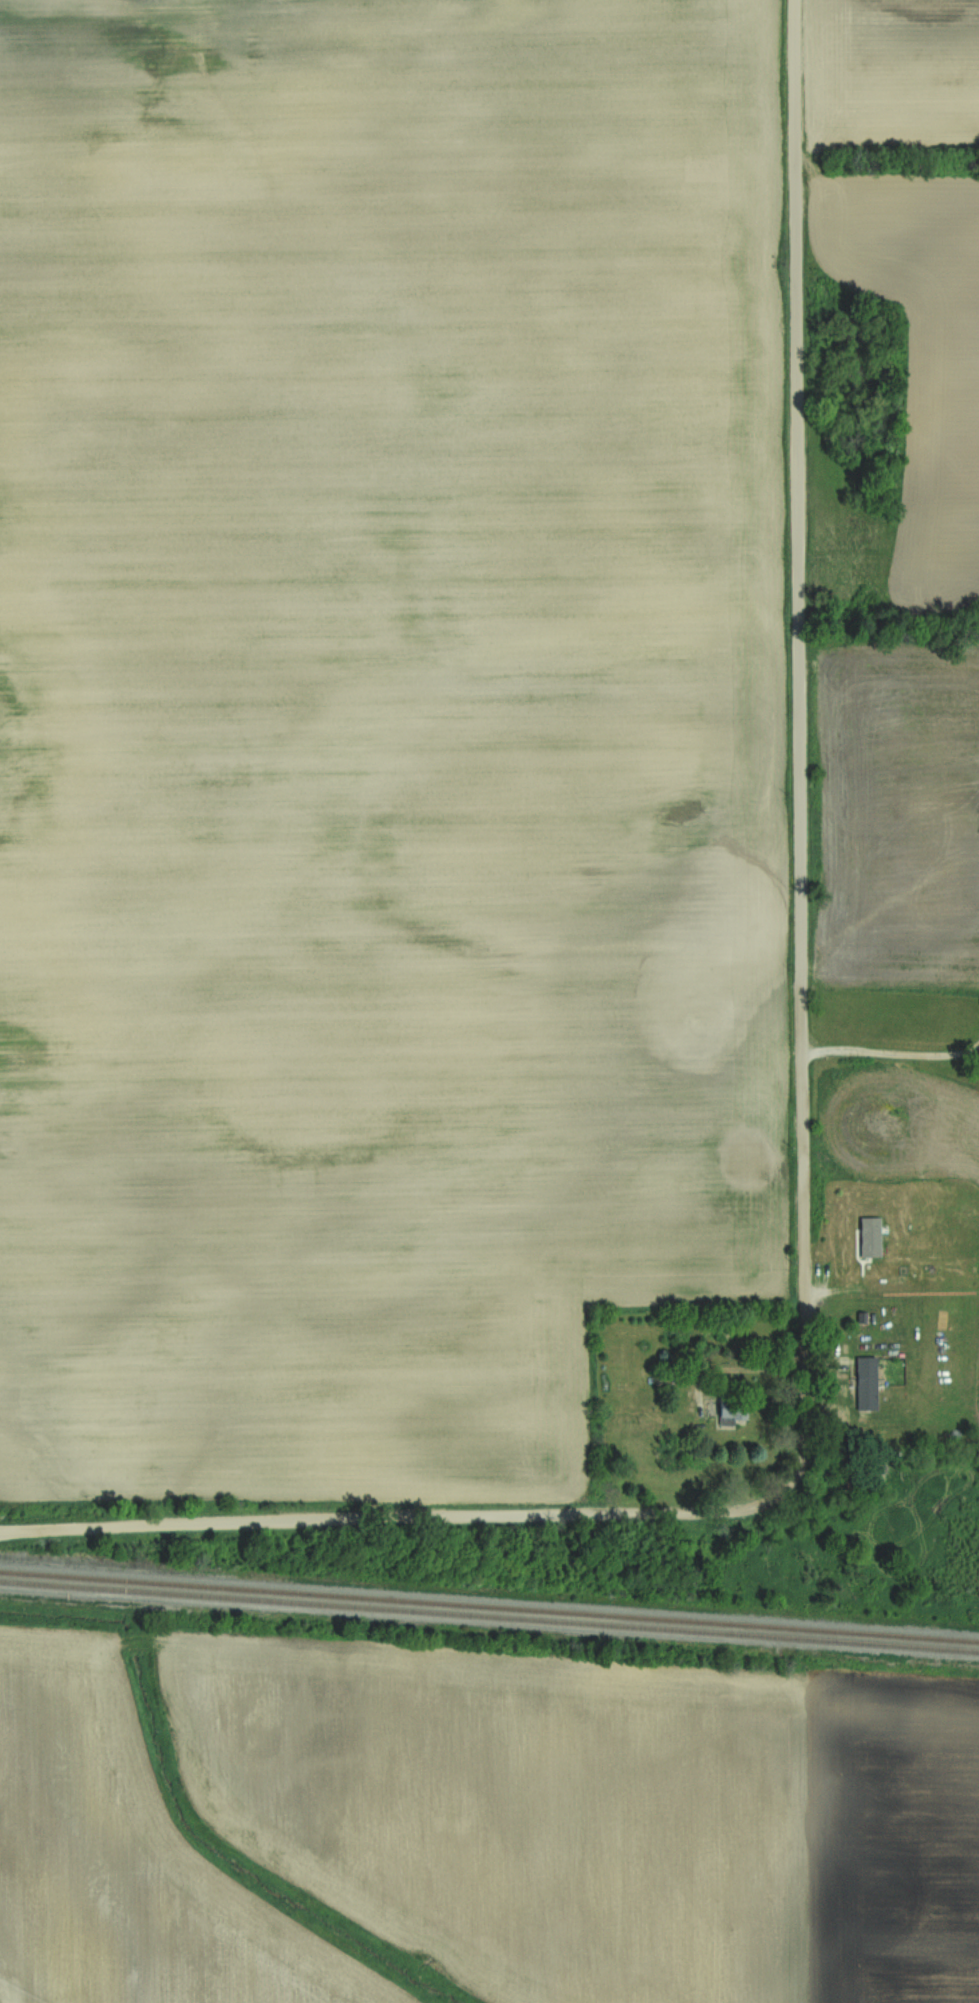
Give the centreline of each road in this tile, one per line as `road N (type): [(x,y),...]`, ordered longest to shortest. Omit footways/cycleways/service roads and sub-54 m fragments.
road 1 (residential): [(0,1532),(725,1514),(757,1507),(793,1481),(808,1405),(796,0)]

